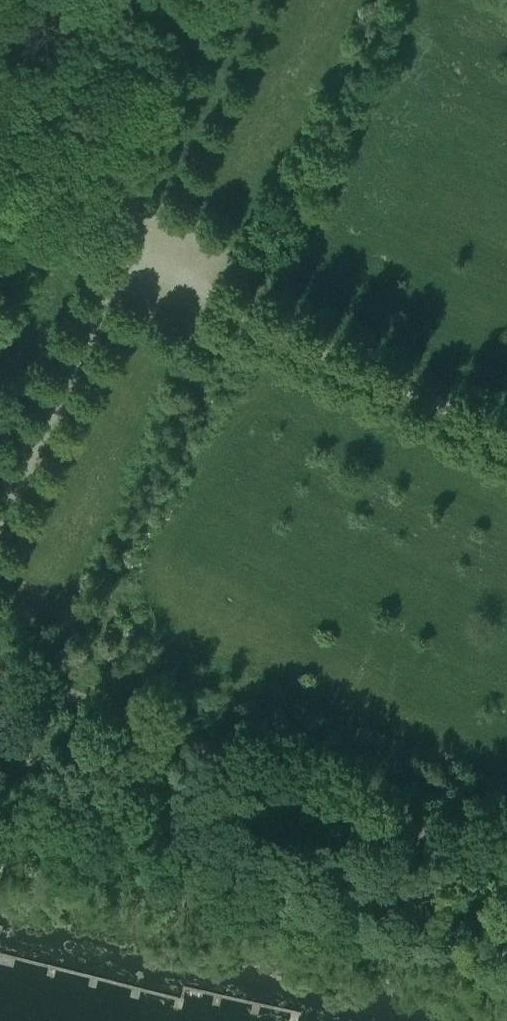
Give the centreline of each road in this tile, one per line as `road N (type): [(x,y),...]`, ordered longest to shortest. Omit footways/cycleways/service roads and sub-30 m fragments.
road 1 (unclassified): [(0,671),(397,821),(506,871)]

